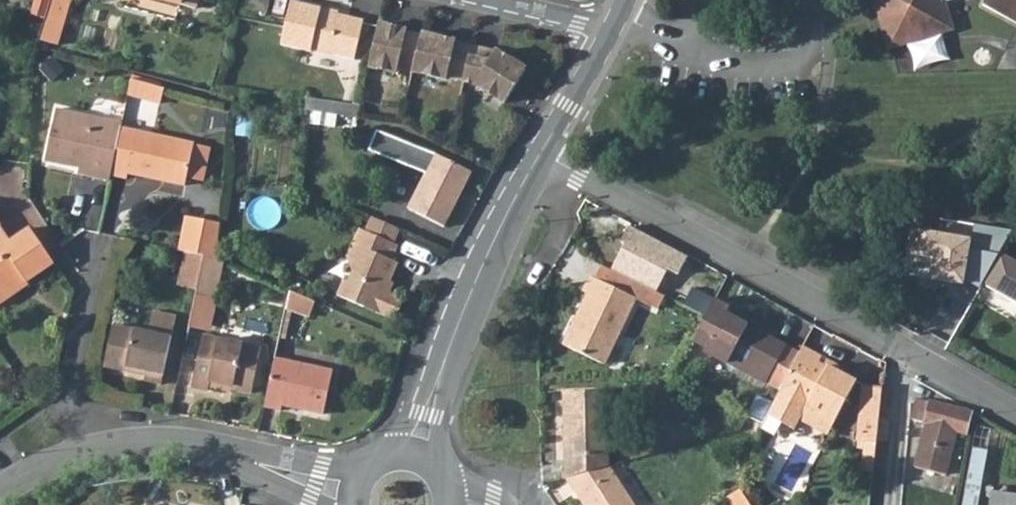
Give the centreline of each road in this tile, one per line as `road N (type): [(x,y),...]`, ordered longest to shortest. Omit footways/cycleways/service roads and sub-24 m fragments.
road 1 (residential): [(536,155),(1015,409)]
road 2 (residential): [(0,496),(74,455),(154,441),(355,496)]
road 3 (tertiary): [(414,458),(455,328),(536,155)]
road 4 (tertiary): [(536,155),(609,33)]
road 5 (residential): [(609,33),(492,0)]

